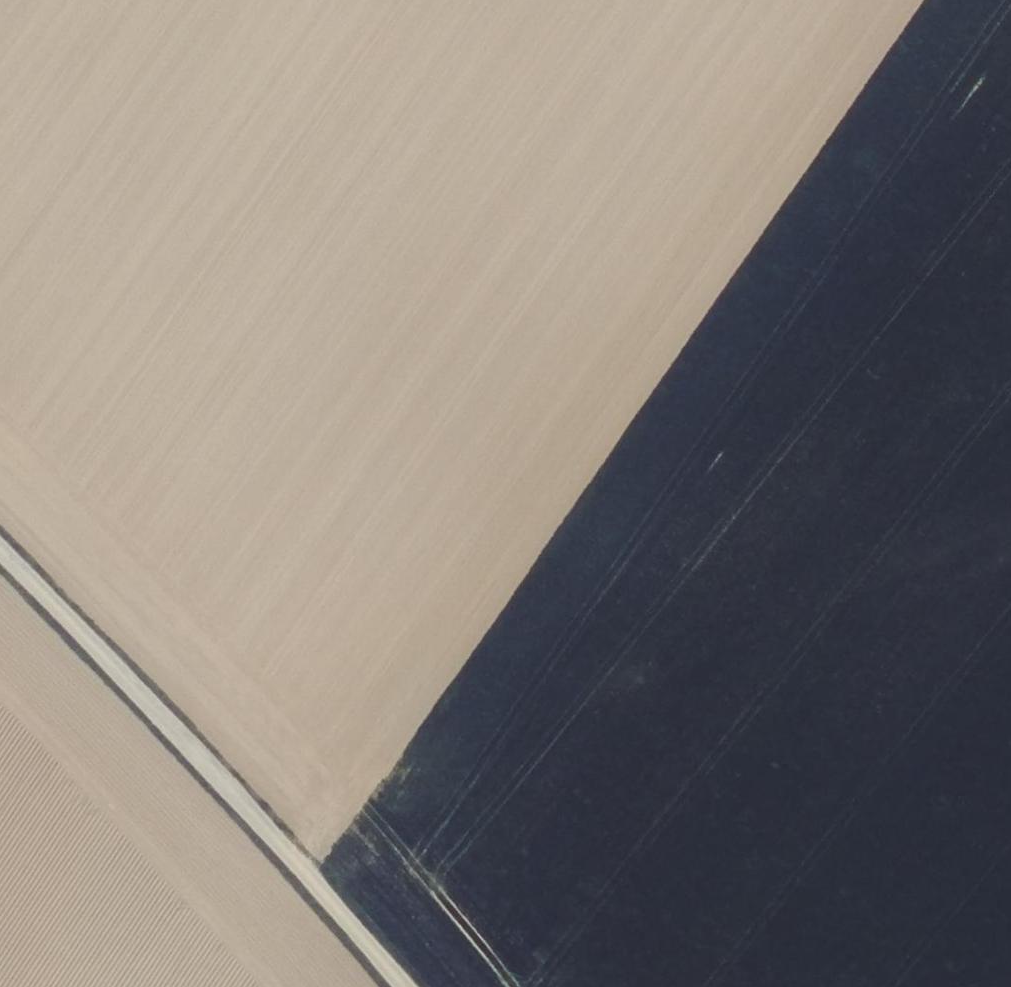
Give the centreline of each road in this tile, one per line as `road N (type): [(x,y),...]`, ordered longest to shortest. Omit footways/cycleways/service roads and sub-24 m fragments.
road 1 (track): [(0,549),(361,924),(407,986)]

